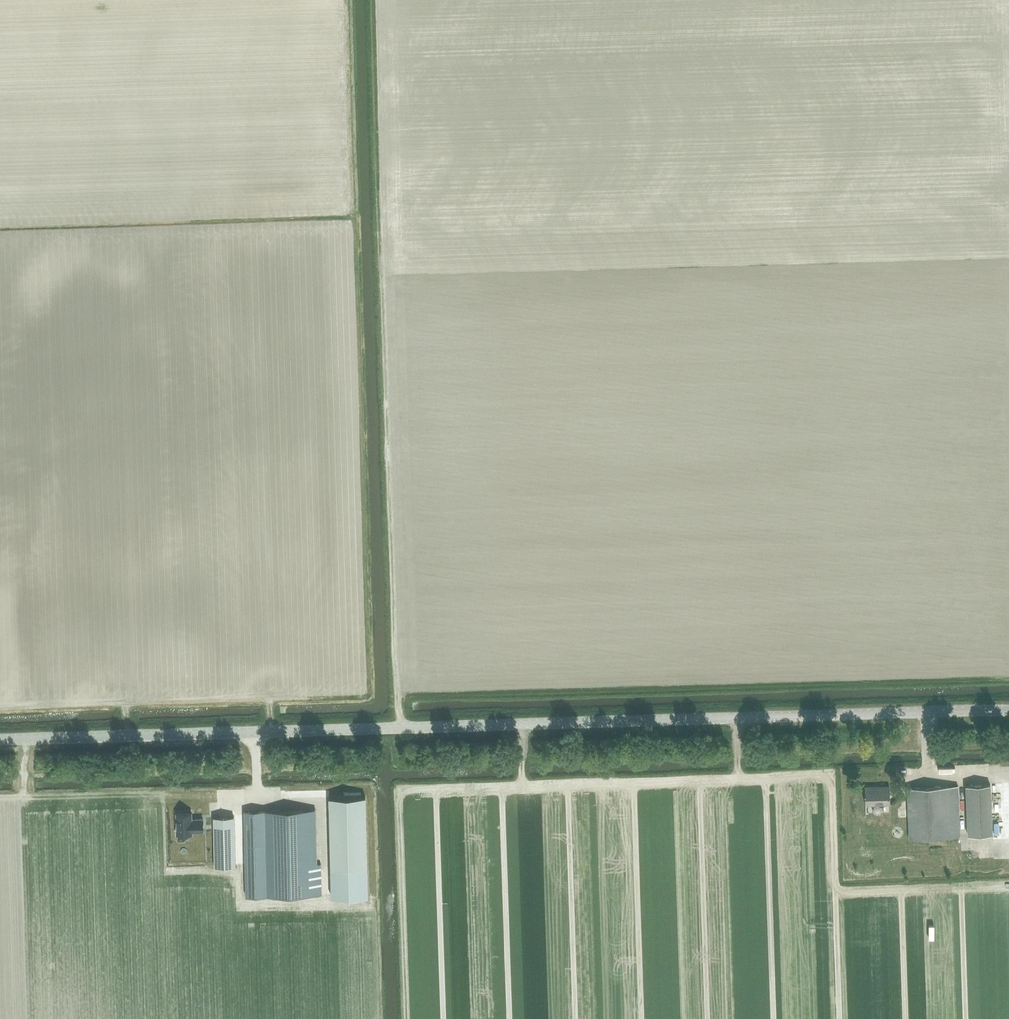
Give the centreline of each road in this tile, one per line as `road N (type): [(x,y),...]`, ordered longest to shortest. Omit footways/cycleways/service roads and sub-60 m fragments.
road 1 (unclassified): [(0,742),(1008,711)]

